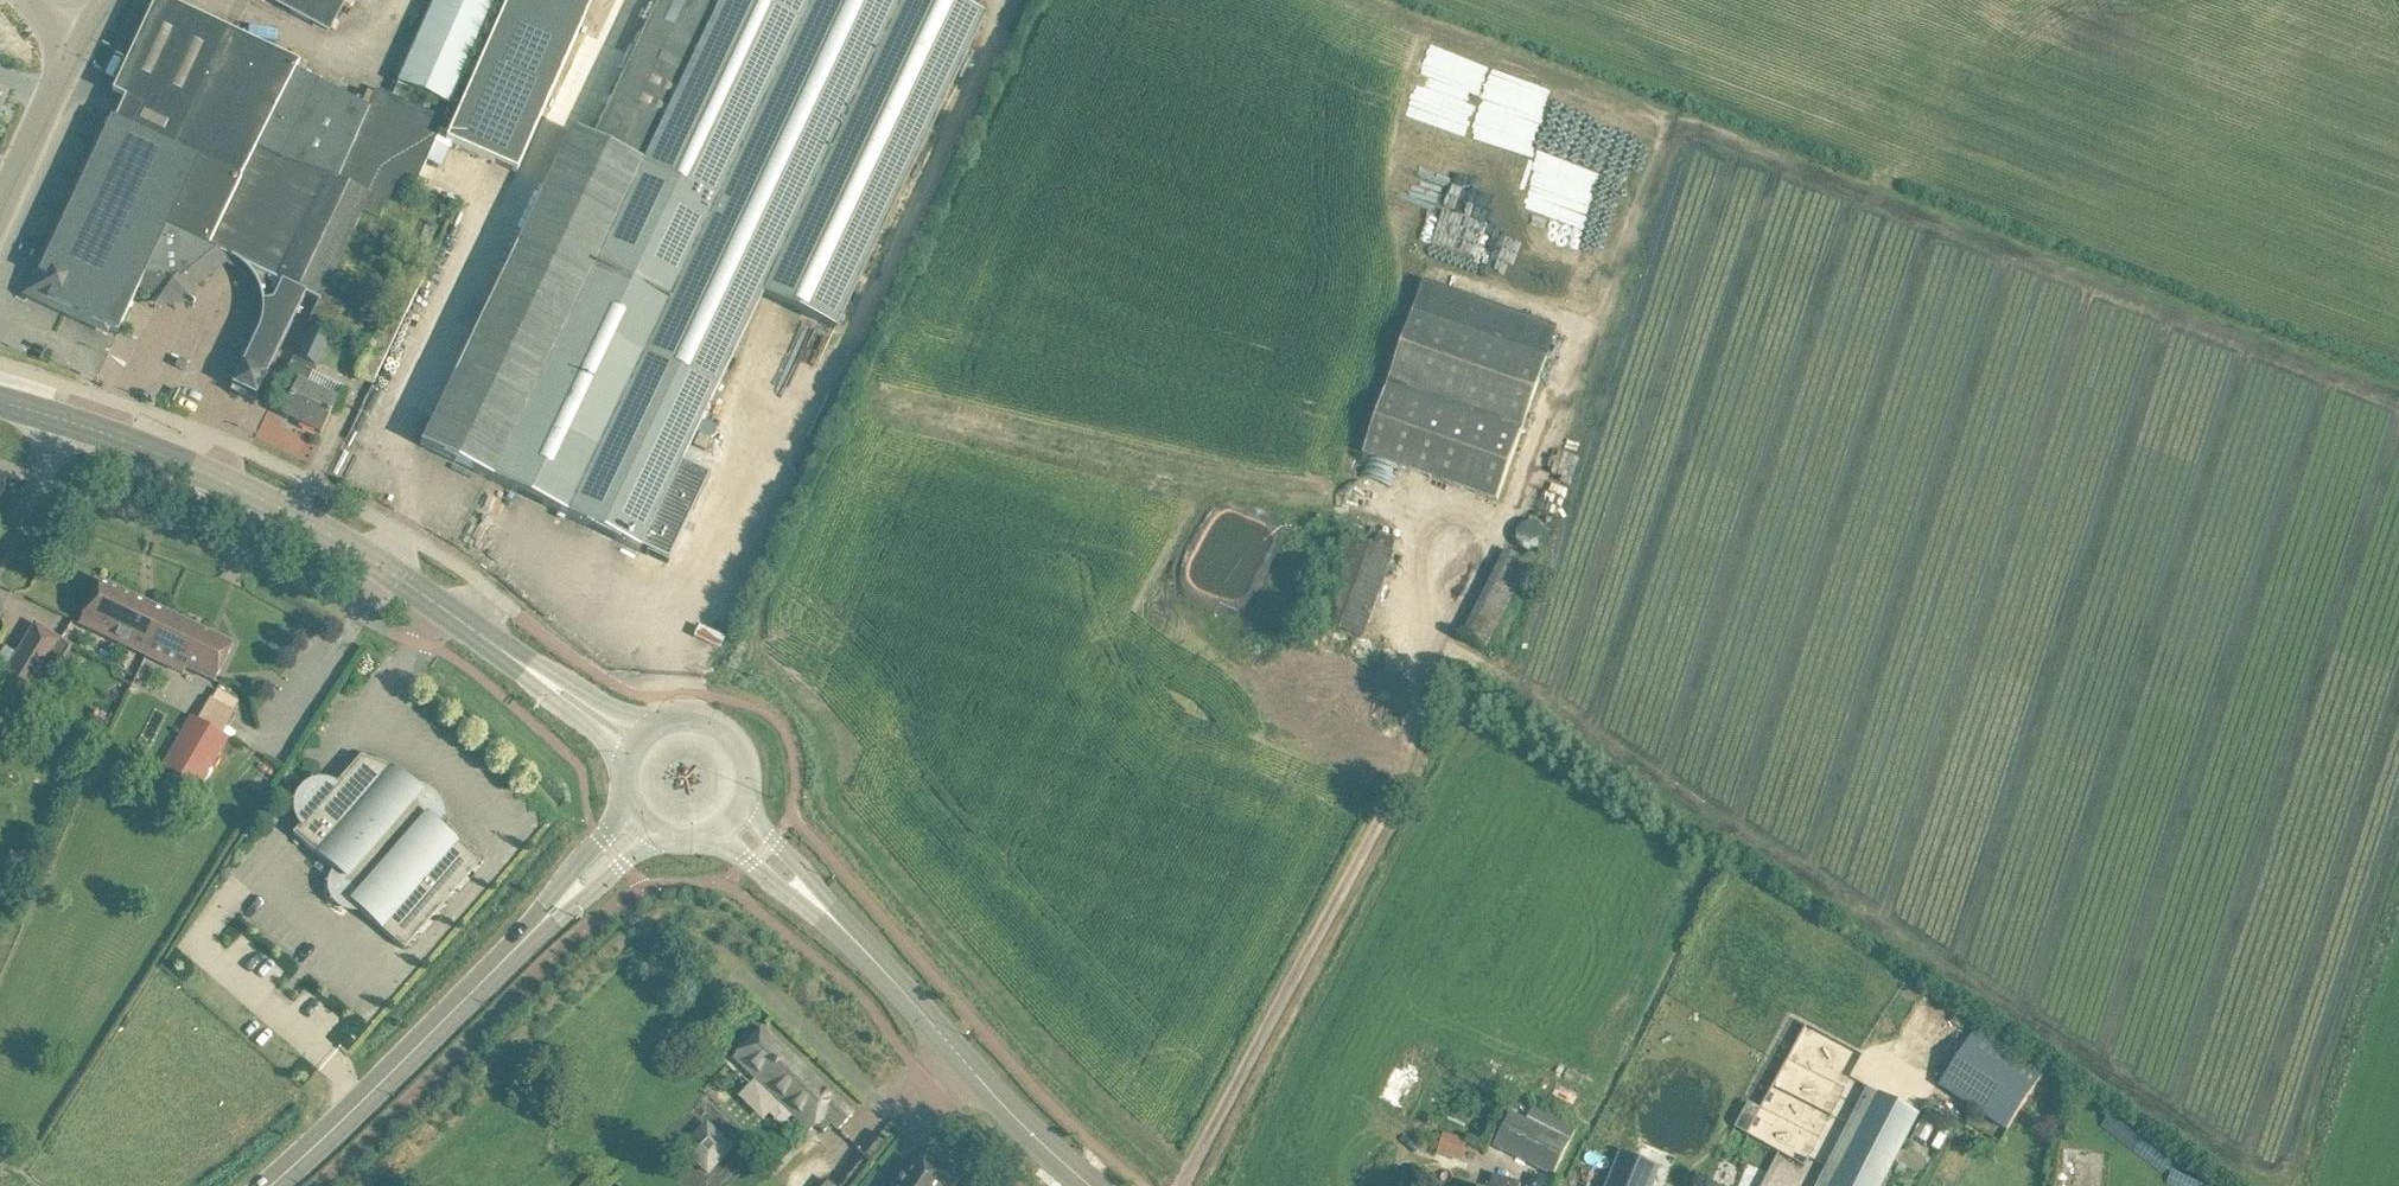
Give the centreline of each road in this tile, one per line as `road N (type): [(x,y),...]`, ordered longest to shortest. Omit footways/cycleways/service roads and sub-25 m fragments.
road 1 (tertiary): [(500,646),(303,519),(68,421)]
road 2 (tertiary): [(528,936),(270,1185)]
road 3 (tertiary): [(1092,1185),(1011,1110),(849,934)]
road 4 (tertiary): [(665,724),(636,718),(500,646)]
road 5 (tertiary): [(500,646),(519,673),(615,743),(628,766)]
road 6 (tertiary): [(849,934),(840,909),(755,817),(747,793)]
road 7 (tertiary): [(703,839),(730,848),(823,926),(849,934)]
road 8 (tertiary): [(628,793),(537,910),(528,936)]
road 9 (unclassified): [(0,205),(73,48)]
road 10 (tertiary): [(528,936),(669,838)]
road 11 (unclassified): [(0,558),(68,421)]
road 12 (tertiary): [(747,793),(741,750),(721,729),(693,720),(665,724)]

